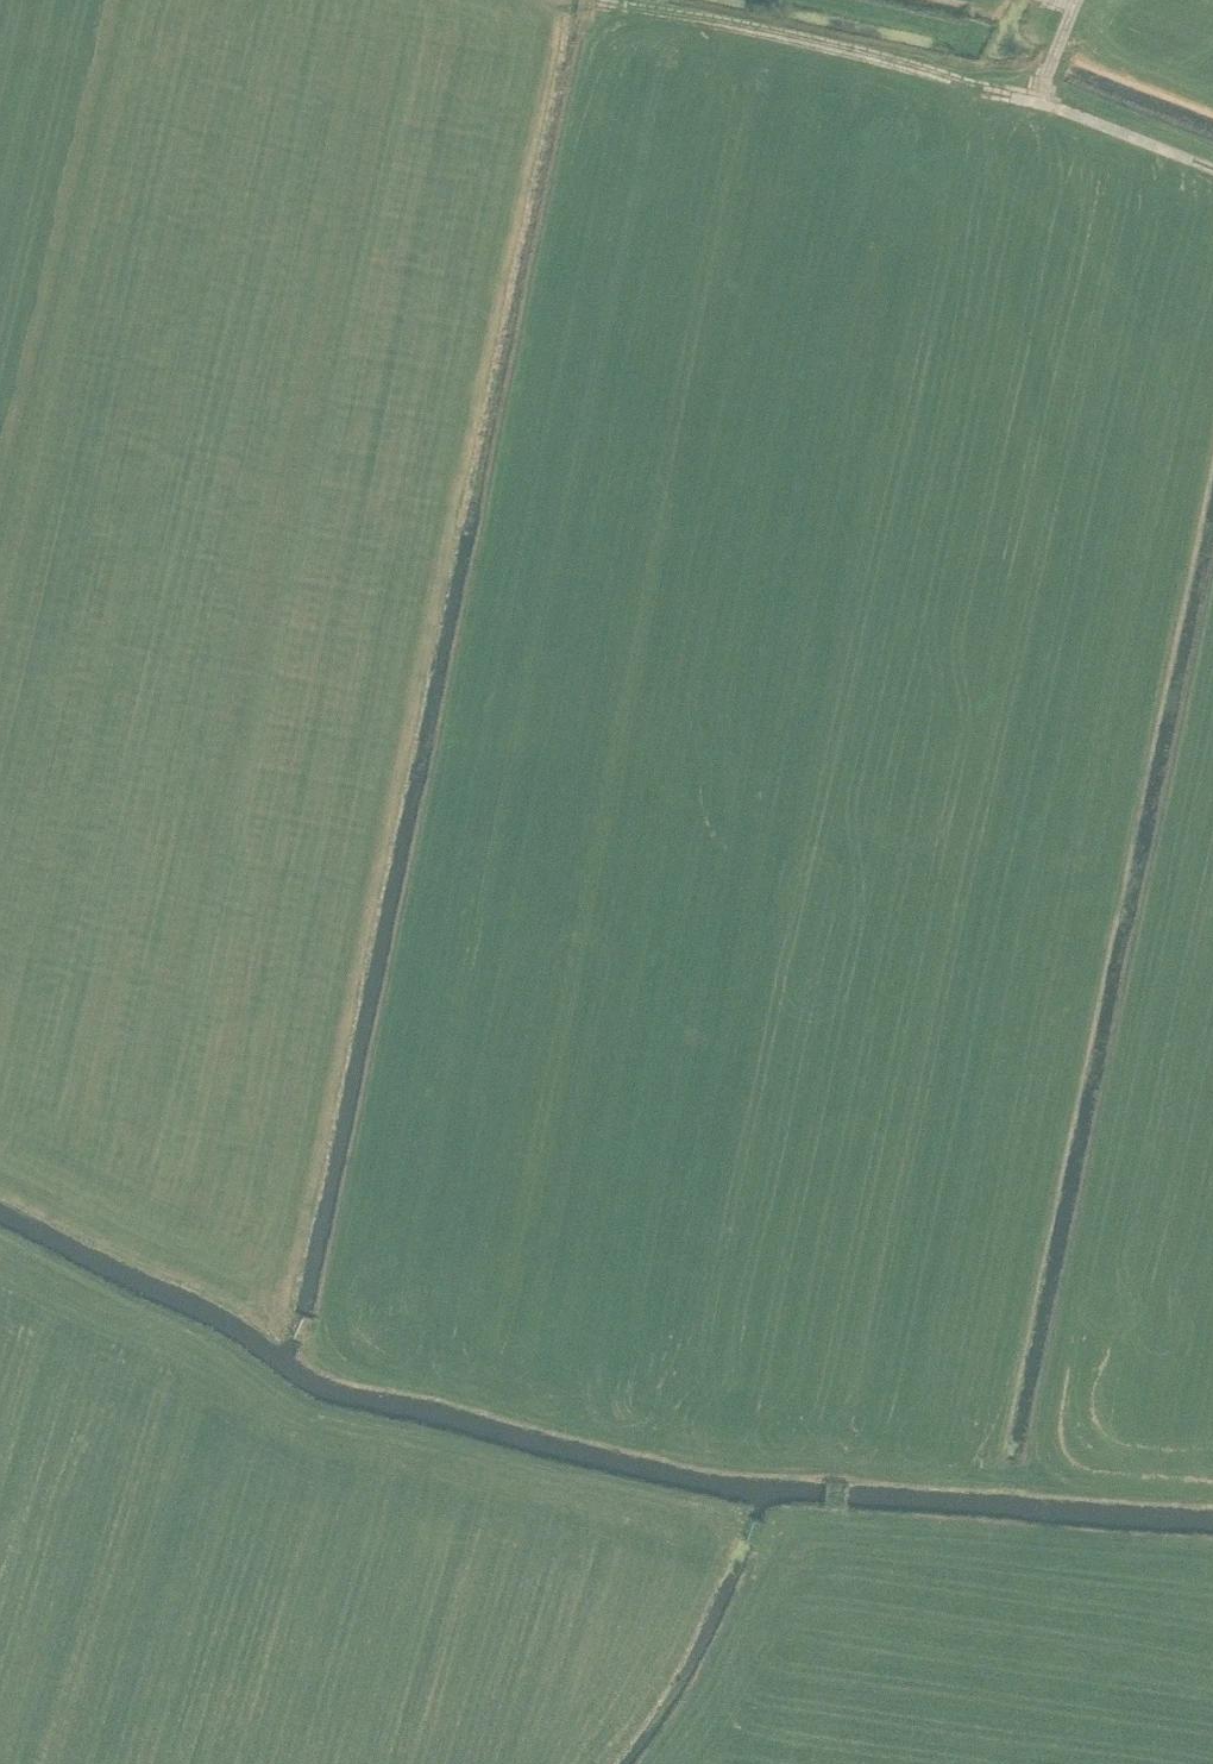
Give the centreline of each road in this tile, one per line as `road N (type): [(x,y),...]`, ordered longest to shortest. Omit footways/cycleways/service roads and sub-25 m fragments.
road 1 (track): [(620,8),(842,46),(1041,103),(1212,171)]

